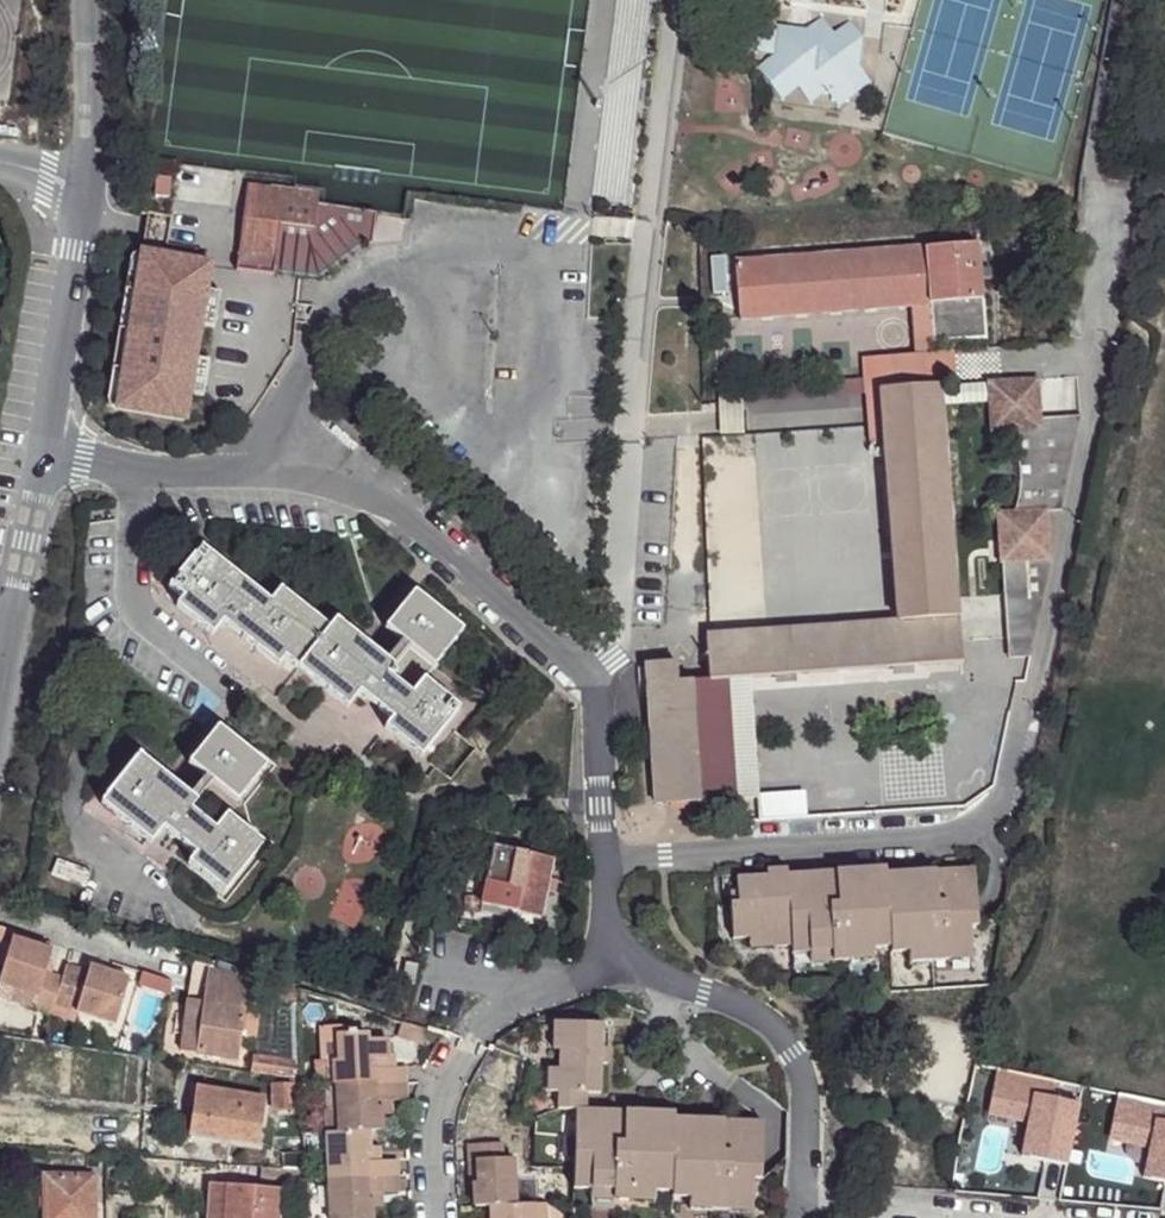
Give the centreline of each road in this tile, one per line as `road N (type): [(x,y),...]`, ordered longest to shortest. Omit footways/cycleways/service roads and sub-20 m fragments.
road 1 (residential): [(603,856),(957,836),(1003,799),(1092,417),(1093,343)]
road 2 (residential): [(603,856),(596,687),(397,513),(333,484),(134,477),(38,460)]
road 3 (residential): [(797,1203),(807,1086),(778,1030),(698,990),(607,972)]
road 4 (residential): [(435,1217),(433,1149),(442,1097),(464,1051),(513,998),(607,972)]
road 5 (residential): [(38,460),(83,186)]
road 6 (residential): [(83,186),(85,0)]
road 7 (residential): [(797,1203),(970,1217)]
road 8 (residential): [(11,599),(38,460)]

